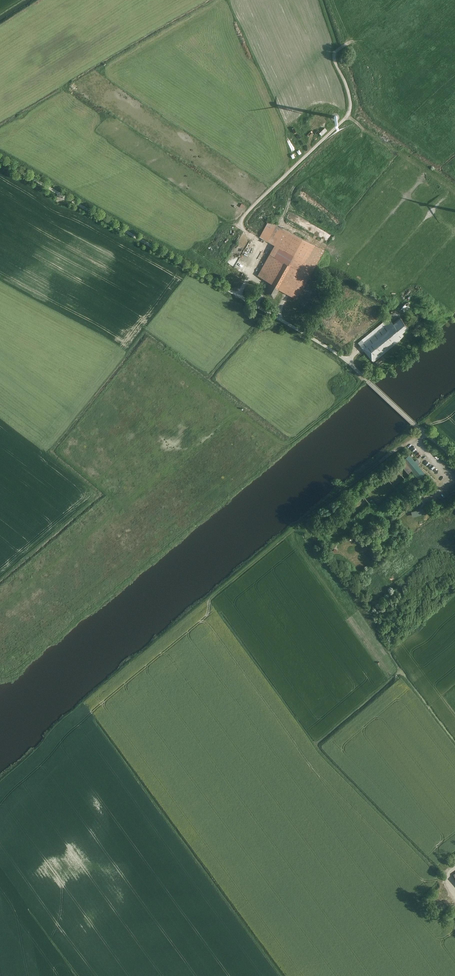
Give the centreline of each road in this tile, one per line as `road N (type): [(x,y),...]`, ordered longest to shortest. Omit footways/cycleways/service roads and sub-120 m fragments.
road 1 (track): [(238,296),(268,246),(242,220),(349,111),(335,60),(340,47)]
road 2 (track): [(347,115),(454,191)]

